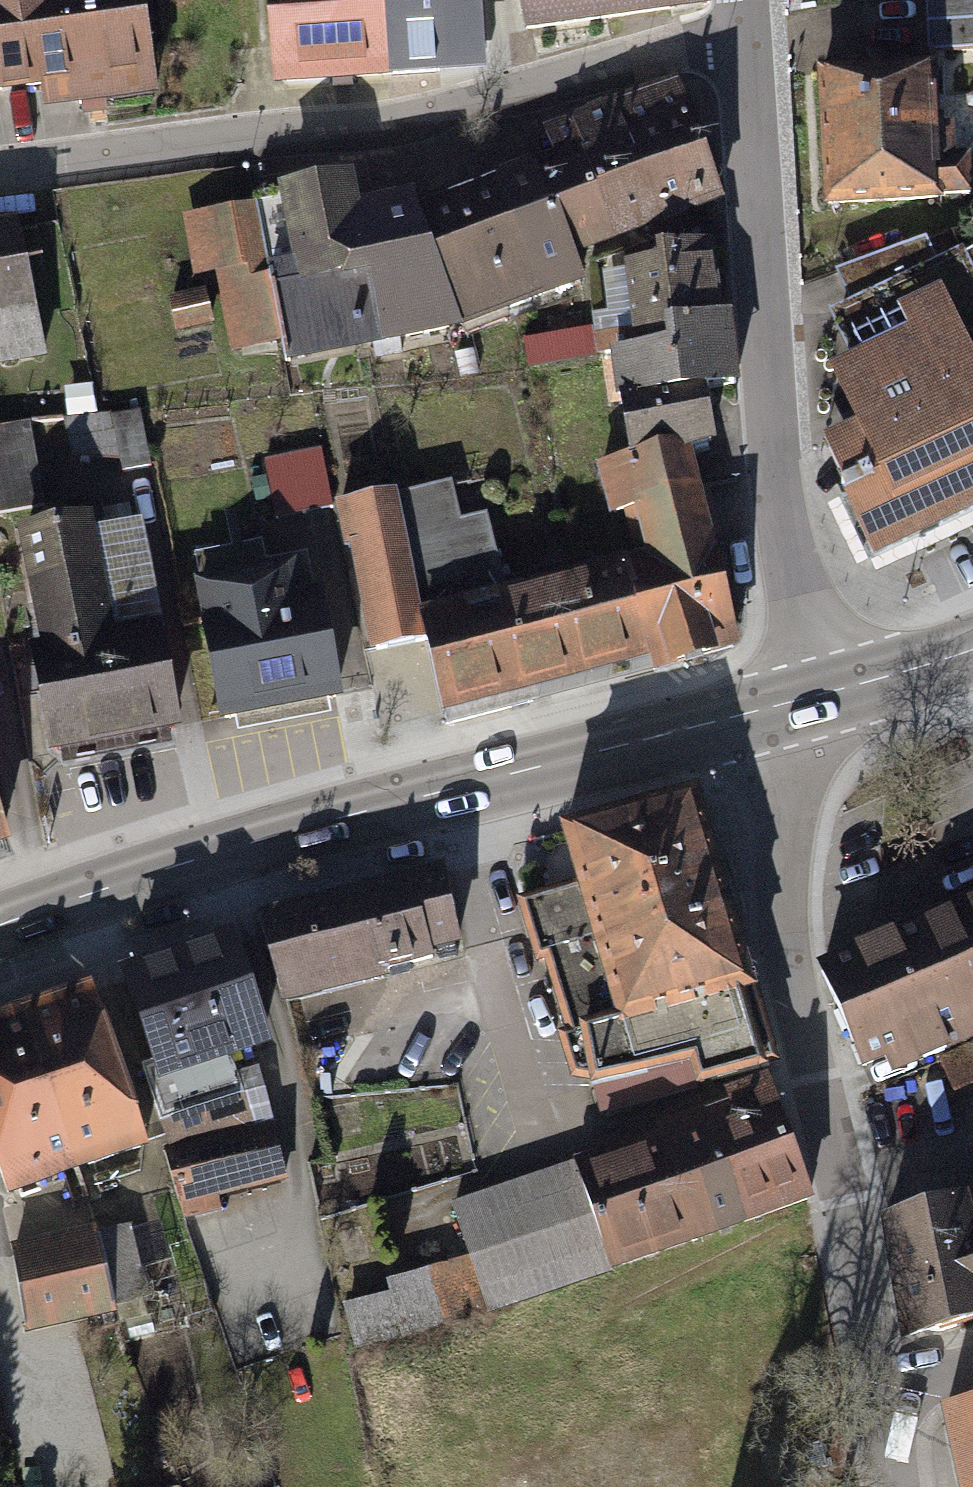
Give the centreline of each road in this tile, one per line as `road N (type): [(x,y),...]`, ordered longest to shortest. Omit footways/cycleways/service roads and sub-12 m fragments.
road 1 (primary): [(0,927),(180,867),(796,702)]
road 2 (residential): [(0,156),(746,29)]
road 3 (residential): [(881,1395),(854,1237),(782,934),(796,702)]
road 4 (residential): [(746,29),(769,421),(796,702)]
road 5 (primary): [(796,702),(972,649)]

